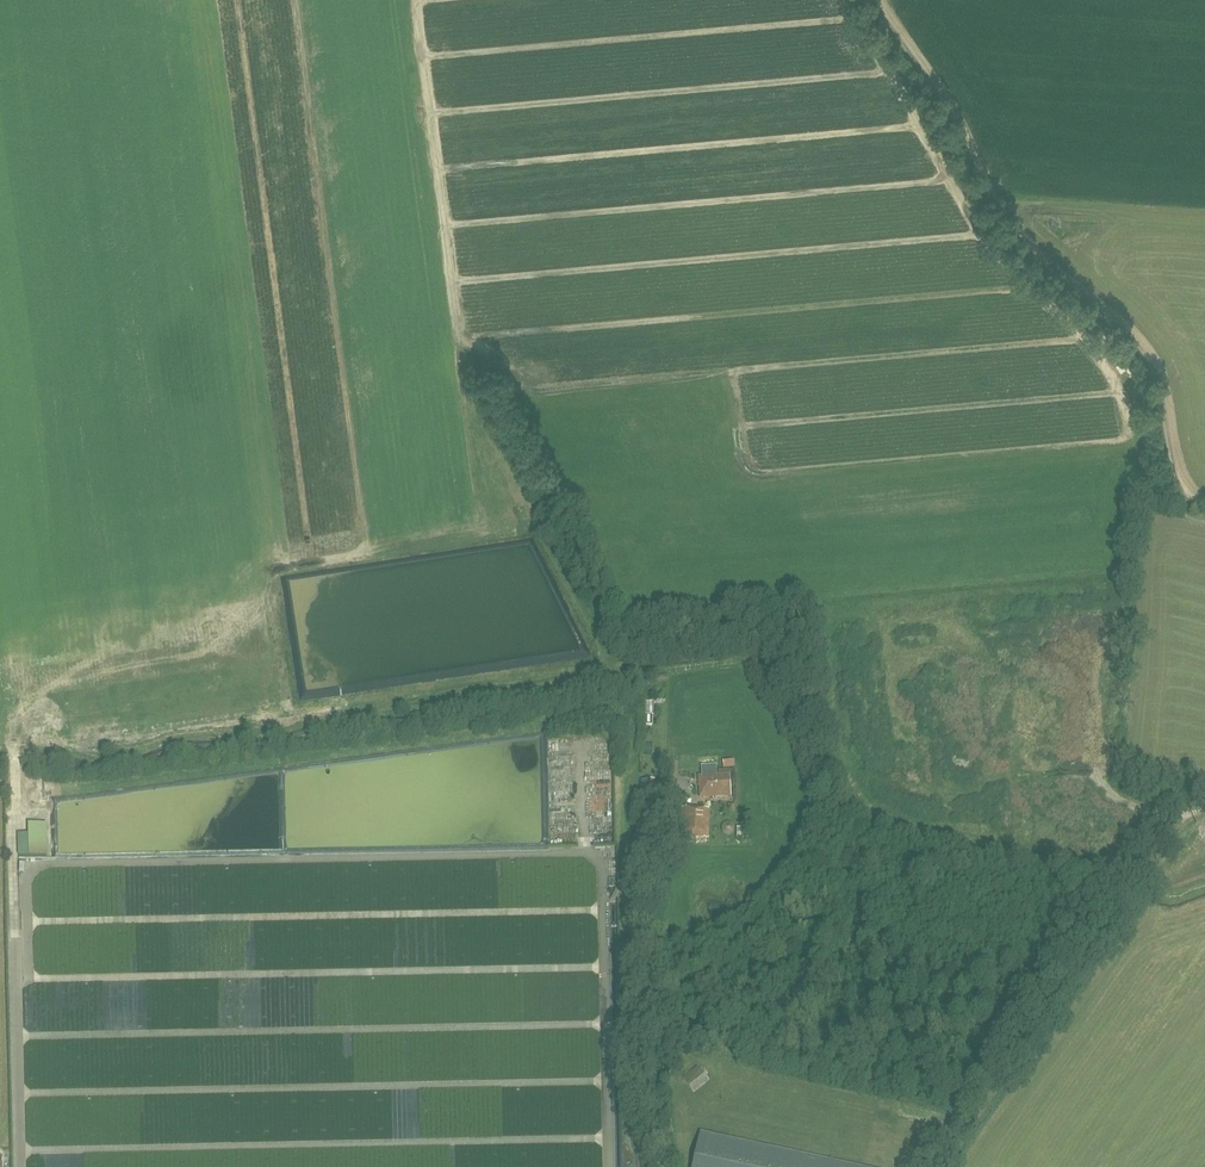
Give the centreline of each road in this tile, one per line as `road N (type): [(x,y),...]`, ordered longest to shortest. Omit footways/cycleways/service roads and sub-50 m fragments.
road 1 (track): [(879,0),(929,72),(1019,235),(1155,362),(1180,466),(1204,498)]
road 2 (track): [(1204,811),(1189,813),(1128,891),(939,1166)]

